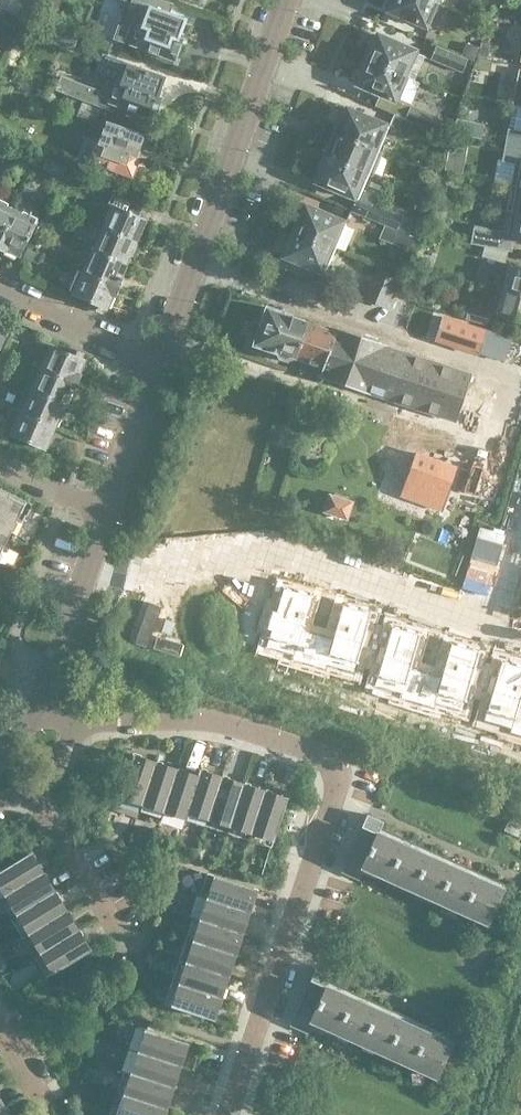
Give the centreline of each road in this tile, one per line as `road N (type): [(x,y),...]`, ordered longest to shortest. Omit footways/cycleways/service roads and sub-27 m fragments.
road 1 (residential): [(230,1114),(347,768),(203,723),(80,719)]
road 2 (tertiary): [(158,361),(284,0)]
road 3 (track): [(191,265),(520,386)]
road 4 (tertiary): [(45,689),(103,514)]
road 5 (unclassified): [(127,942),(29,786)]
road 6 (residential): [(158,361),(0,286)]
road 7 (residential): [(328,578),(493,628)]
road 8 (tertiary): [(103,514),(158,361)]

